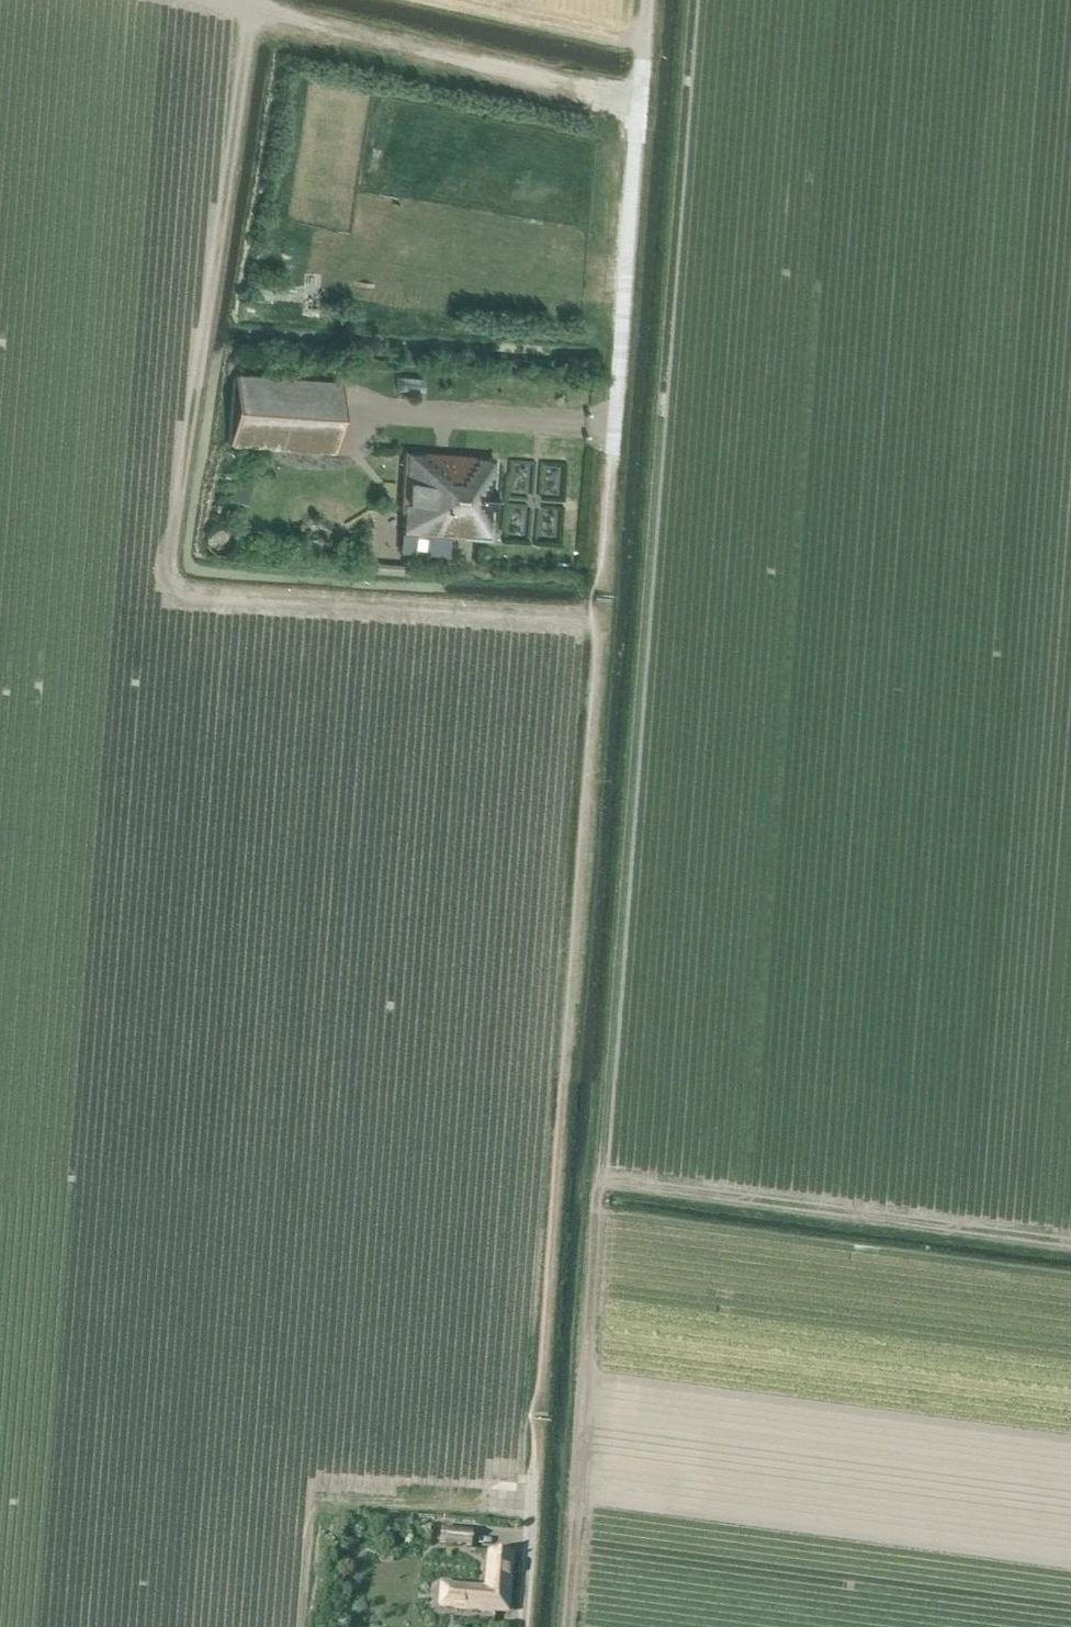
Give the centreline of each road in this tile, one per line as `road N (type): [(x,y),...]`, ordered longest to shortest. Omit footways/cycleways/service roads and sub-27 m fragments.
road 1 (track): [(542,1417),(644,39)]
road 2 (track): [(602,619),(160,585),(248,3)]
road 3 (track): [(639,99),(248,3)]
road 4 (track): [(536,1505),(344,1493),(316,1501),(305,1515),(299,1626)]
road 5 (unclassified): [(525,1626),(542,1417)]
road 6 (track): [(447,0),(644,39)]

